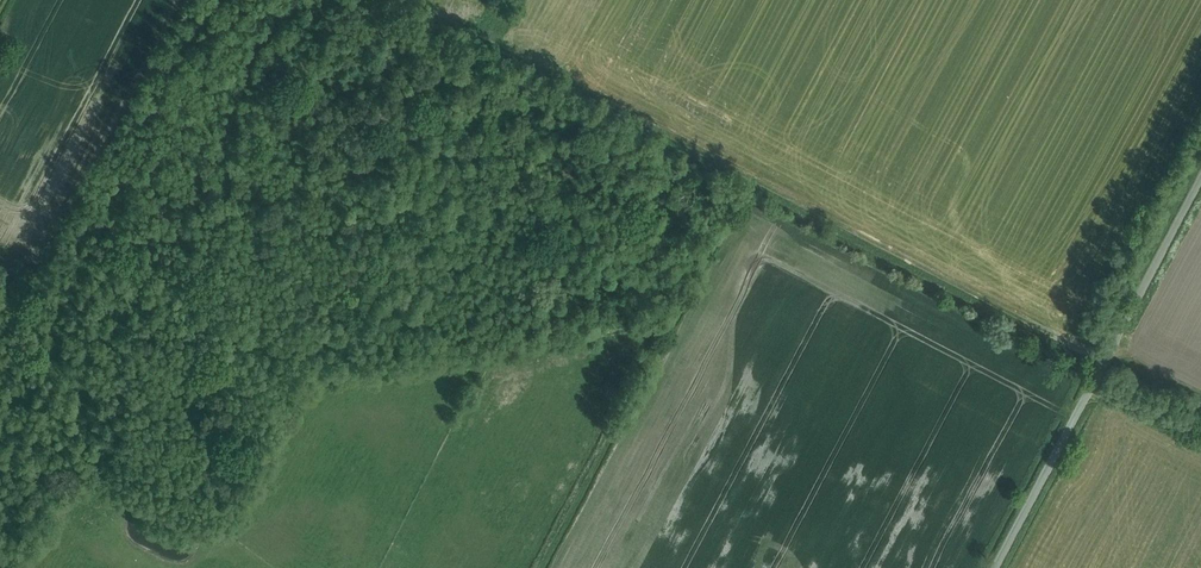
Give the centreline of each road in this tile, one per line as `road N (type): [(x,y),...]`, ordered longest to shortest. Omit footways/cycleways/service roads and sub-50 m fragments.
road 1 (track): [(1200,183),(994,567)]

